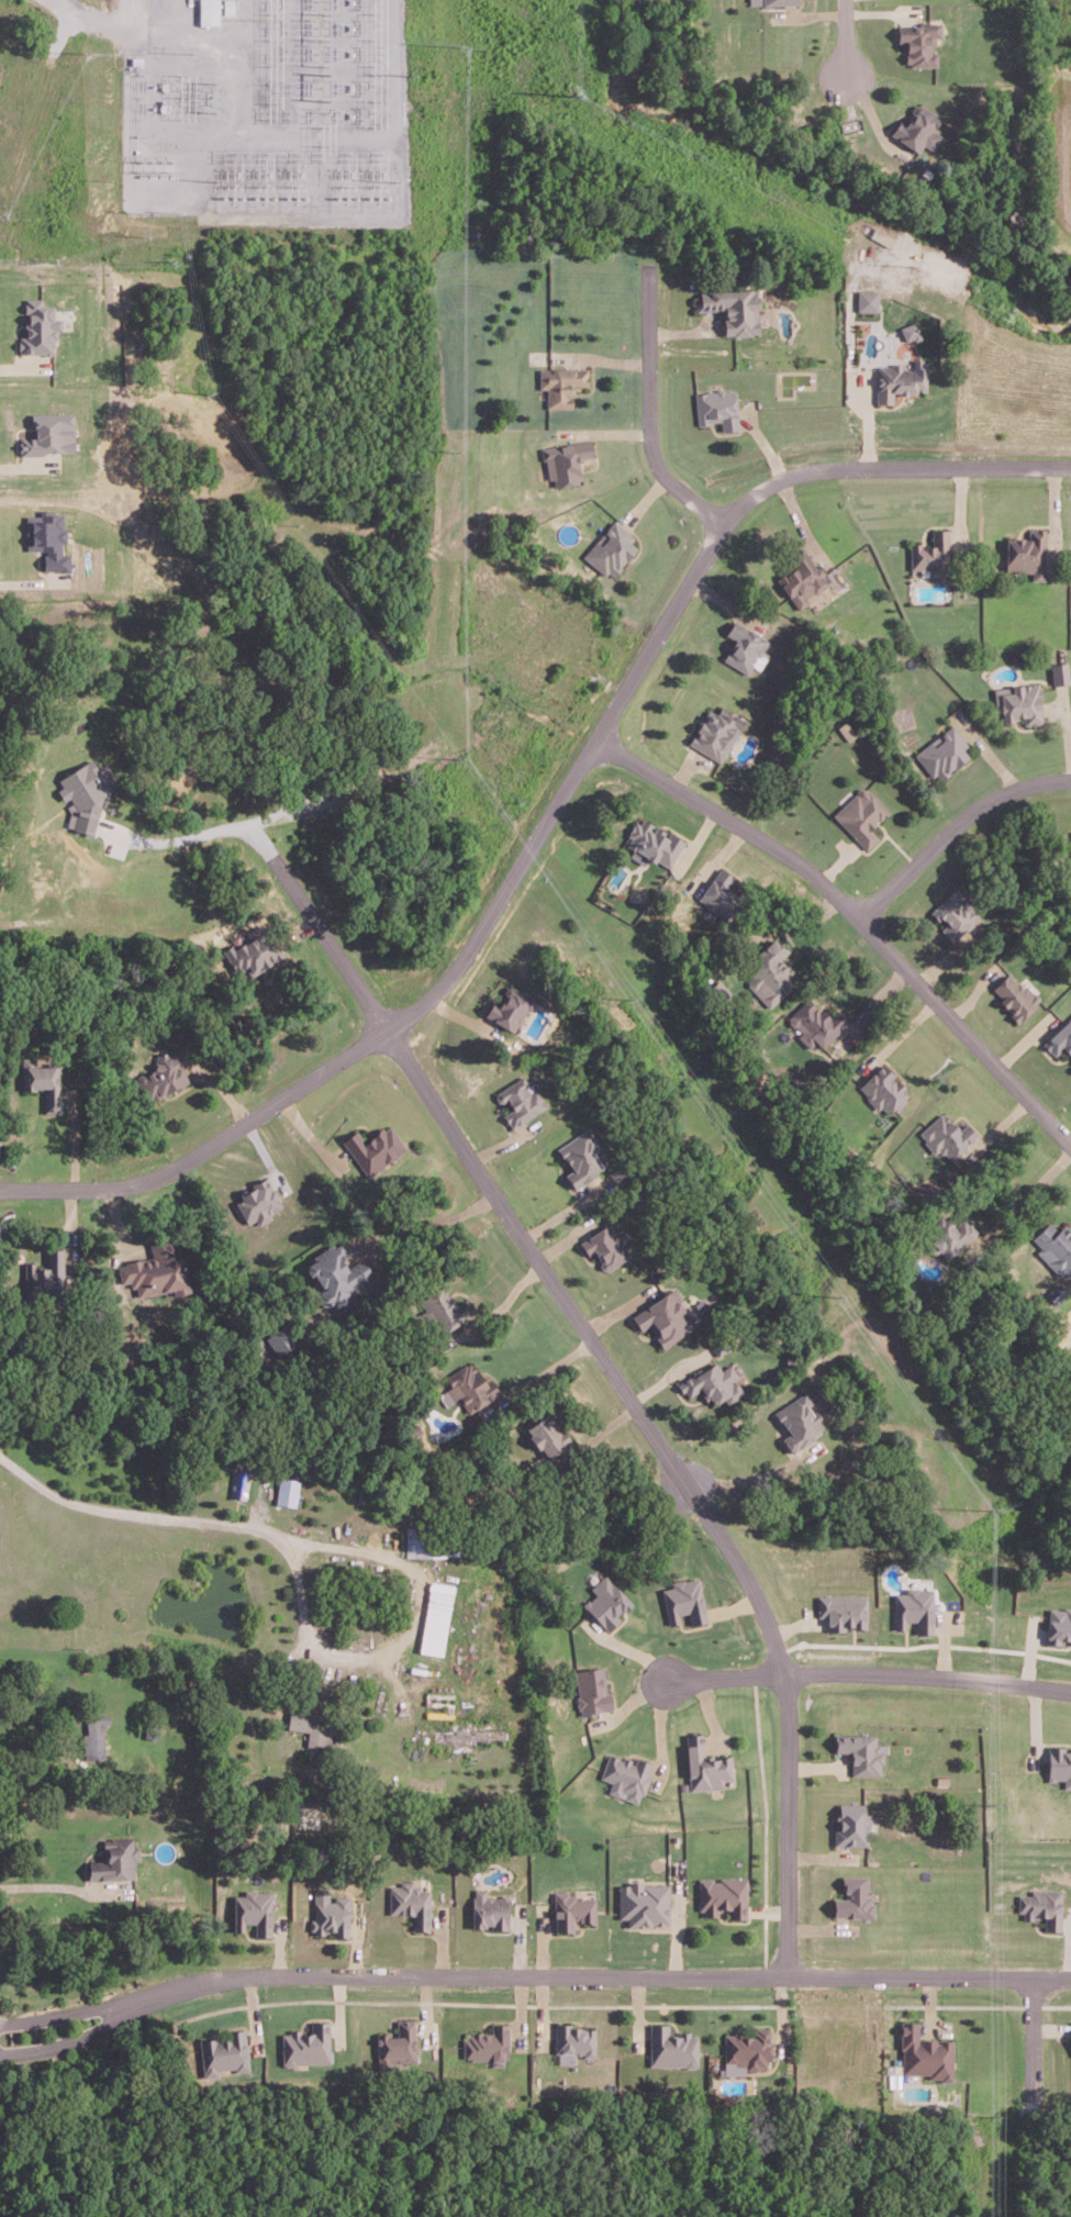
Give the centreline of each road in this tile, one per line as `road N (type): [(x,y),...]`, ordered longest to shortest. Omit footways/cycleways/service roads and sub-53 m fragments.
road 1 (residential): [(1070,459),(840,460),(800,466),(758,486),(725,514),(462,952),(428,993),(390,1028),(156,1183),(114,1191),(0,1188)]
road 2 (residential): [(278,857),(752,1580),(771,1623),(790,1716),(785,1971)]
road 3 (residential): [(121,2002),(239,1970),(1070,1971)]
road 4 (residential): [(595,733),(810,864),(1070,1136)]
road 5 (residential): [(782,1667),(1070,1684)]
road 6 (residential): [(651,261),(654,442),(670,477),(725,514)]
road 7 (residential): [(859,910),(969,807),(1003,787),(1070,774)]
road 8 (residential): [(0,2047),(102,2021),(121,2002)]
road 9 (residential): [(1030,2095),(1031,1971)]
road 10 (residential): [(121,2002),(0,2018)]

